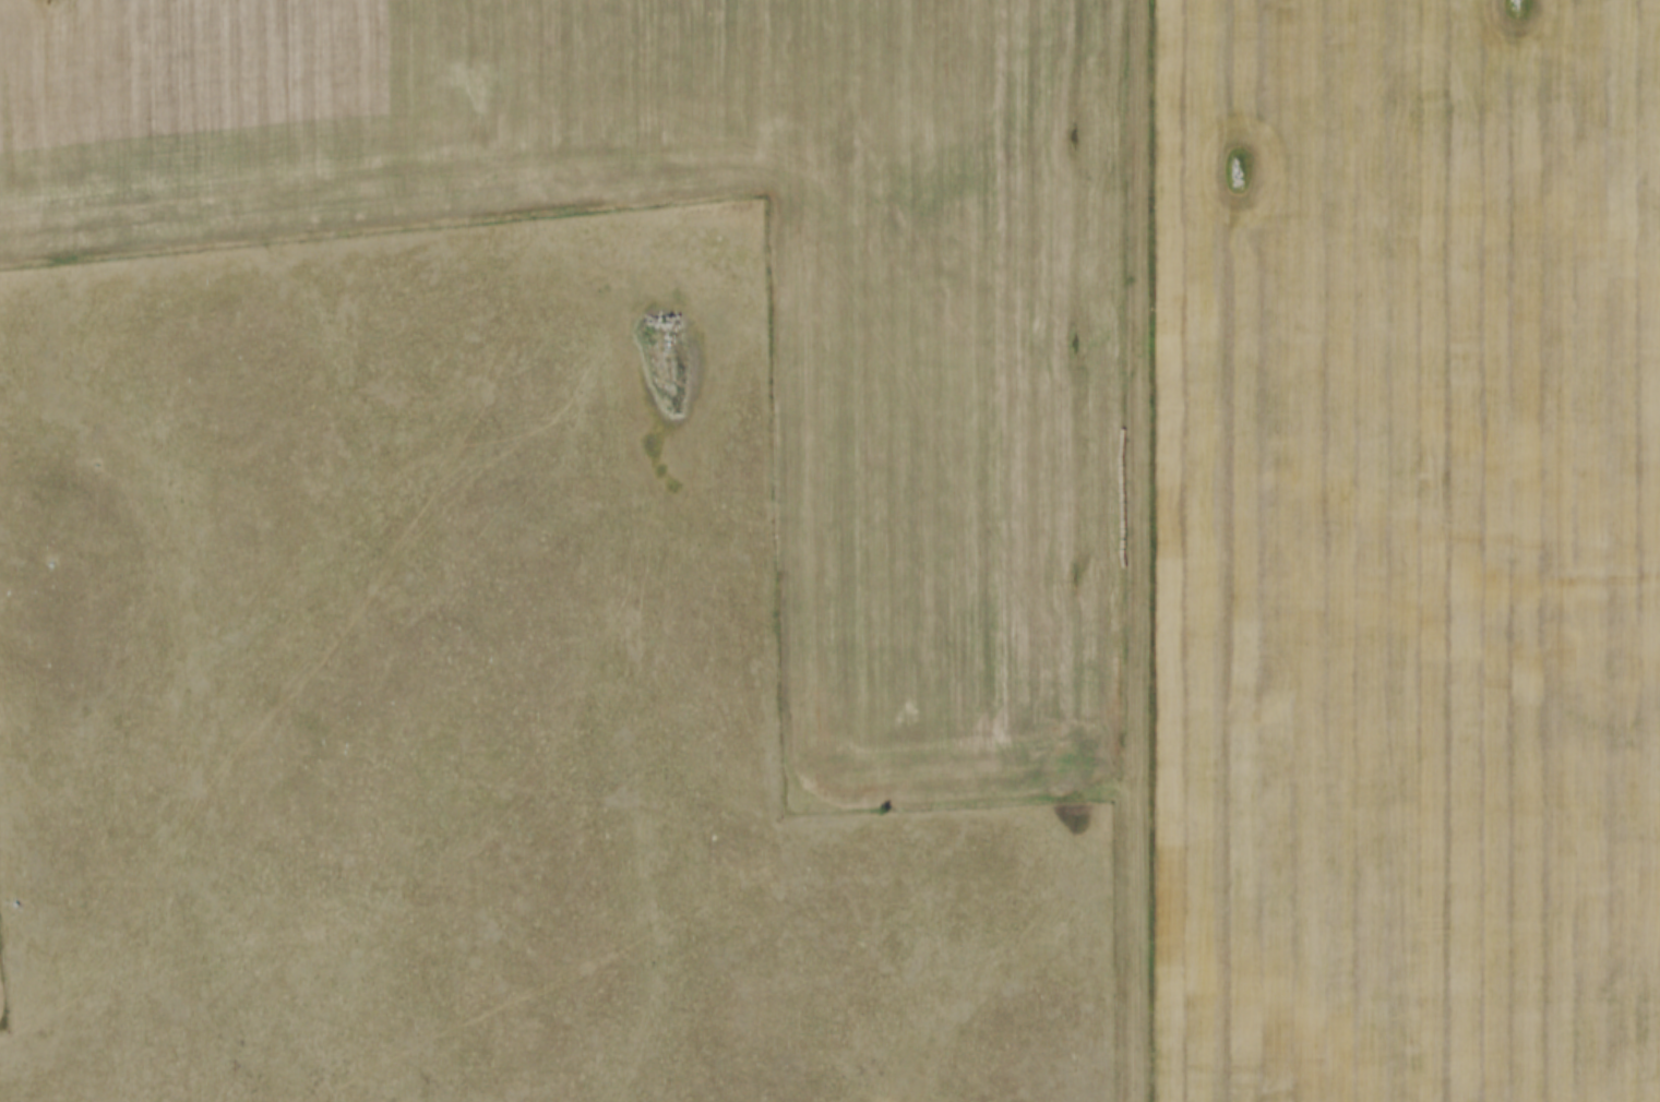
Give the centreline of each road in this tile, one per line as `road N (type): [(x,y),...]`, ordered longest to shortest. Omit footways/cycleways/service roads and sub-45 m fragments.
road 1 (track): [(1133,0),(1140,1101)]

